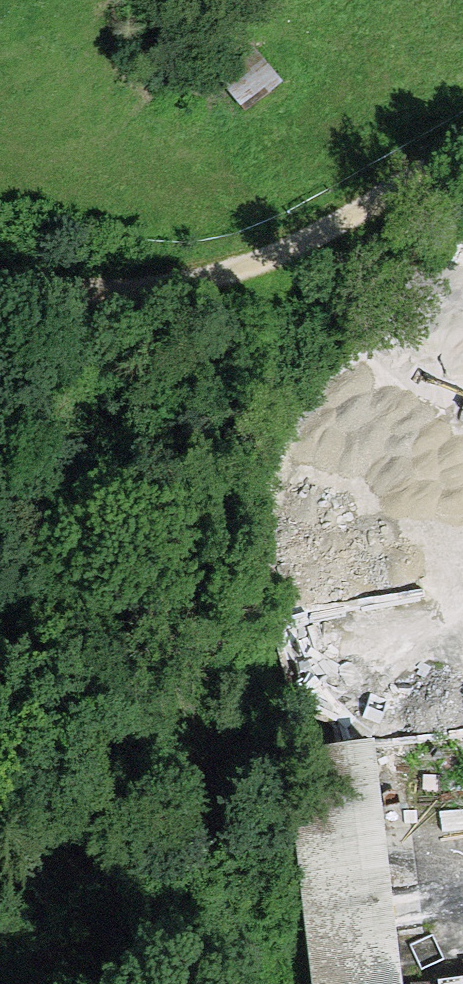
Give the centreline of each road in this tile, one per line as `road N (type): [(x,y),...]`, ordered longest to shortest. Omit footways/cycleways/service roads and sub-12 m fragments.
road 1 (track): [(265,261),(241,322),(198,390),(163,486),(165,699),(207,883)]
road 2 (track): [(0,283),(46,296),(151,294),(265,261),(462,144)]

